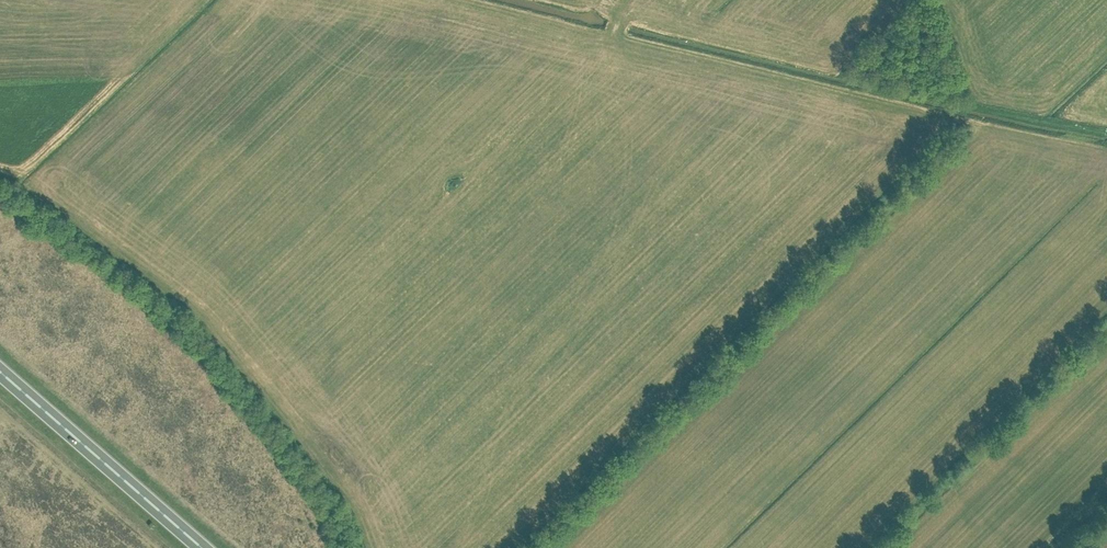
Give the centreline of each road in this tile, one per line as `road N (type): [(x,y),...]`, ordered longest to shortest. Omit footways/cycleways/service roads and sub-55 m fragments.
road 1 (trunk): [(203,547),(0,371)]

